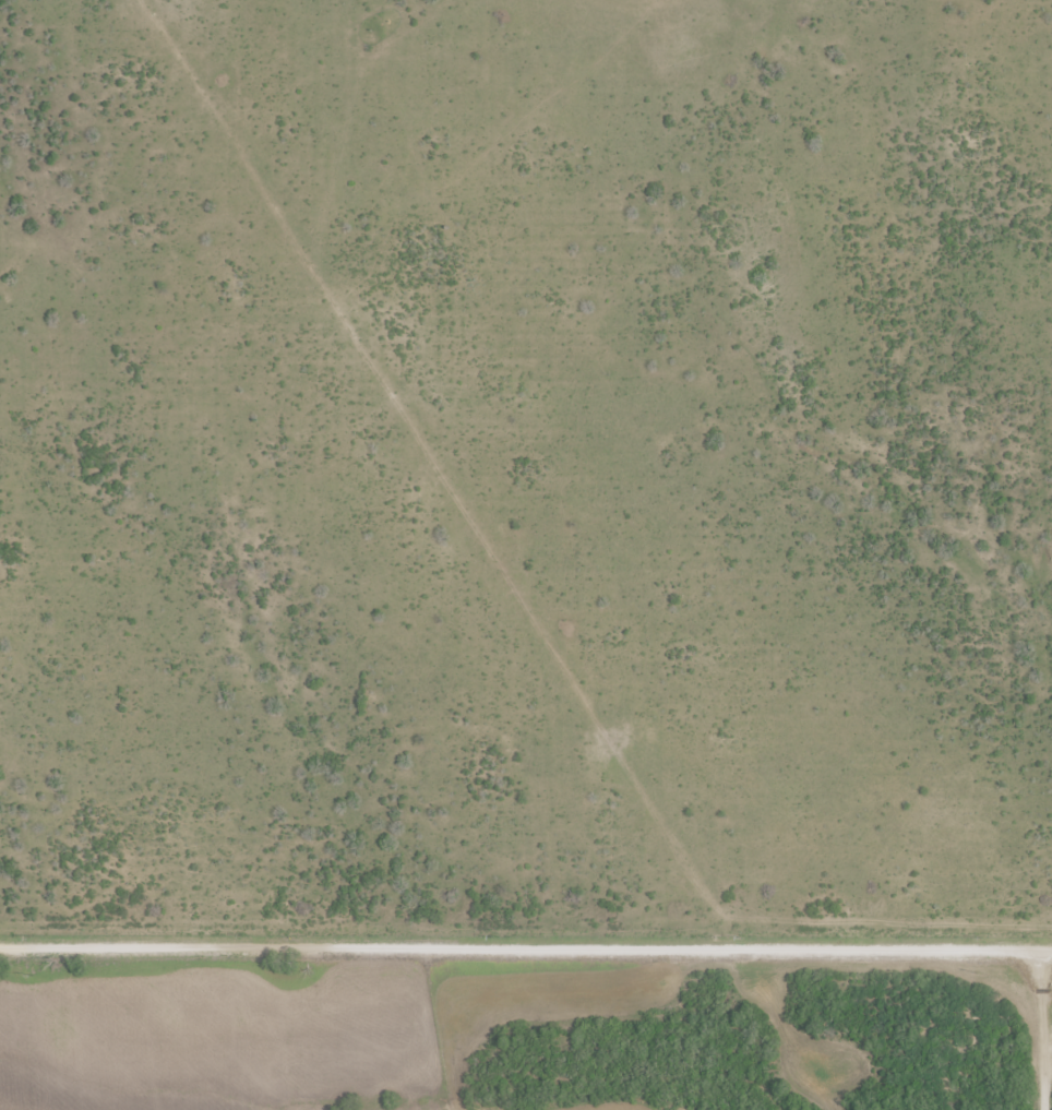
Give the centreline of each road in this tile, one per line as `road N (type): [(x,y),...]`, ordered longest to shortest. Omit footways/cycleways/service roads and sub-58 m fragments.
road 1 (residential): [(1051,947),(0,943)]

